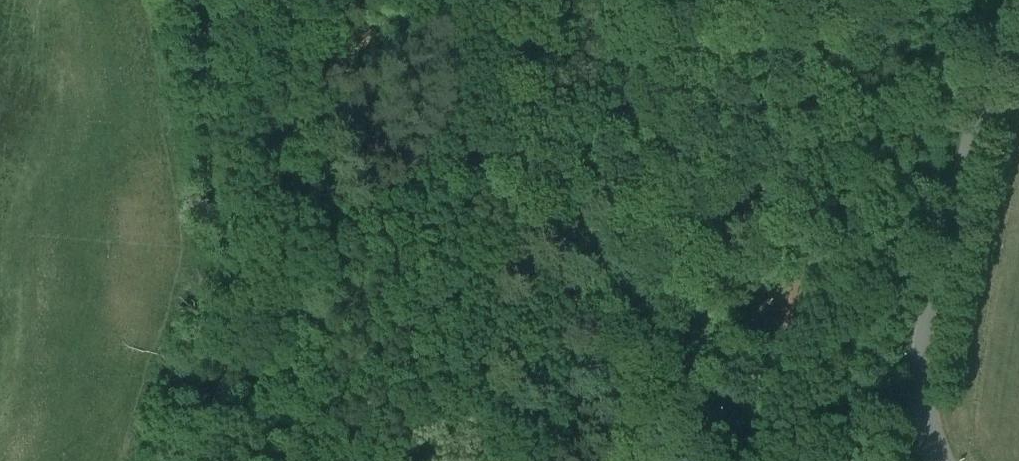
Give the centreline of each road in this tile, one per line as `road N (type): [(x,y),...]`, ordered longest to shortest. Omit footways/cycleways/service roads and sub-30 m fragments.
road 1 (tertiary): [(940,460),(923,409),(924,342),(1006,0)]

